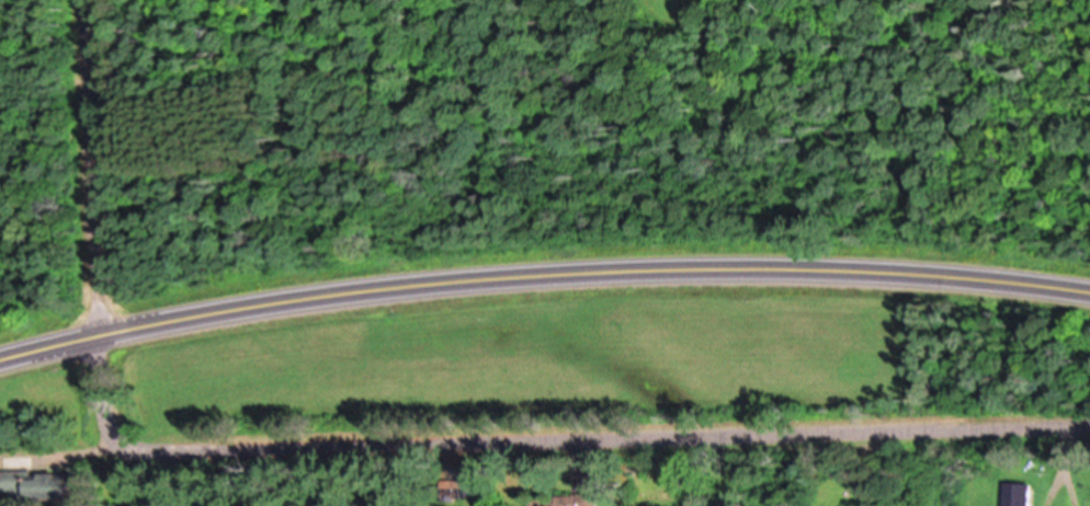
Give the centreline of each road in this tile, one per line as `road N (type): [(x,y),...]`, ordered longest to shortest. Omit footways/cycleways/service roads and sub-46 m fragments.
road 1 (primary): [(1089,290),(837,267),(514,275),(254,304),(0,359)]
road 2 (residential): [(101,334),(111,421),(121,436),(152,450),(1089,425)]
road 3 (residential): [(101,334),(92,0)]

